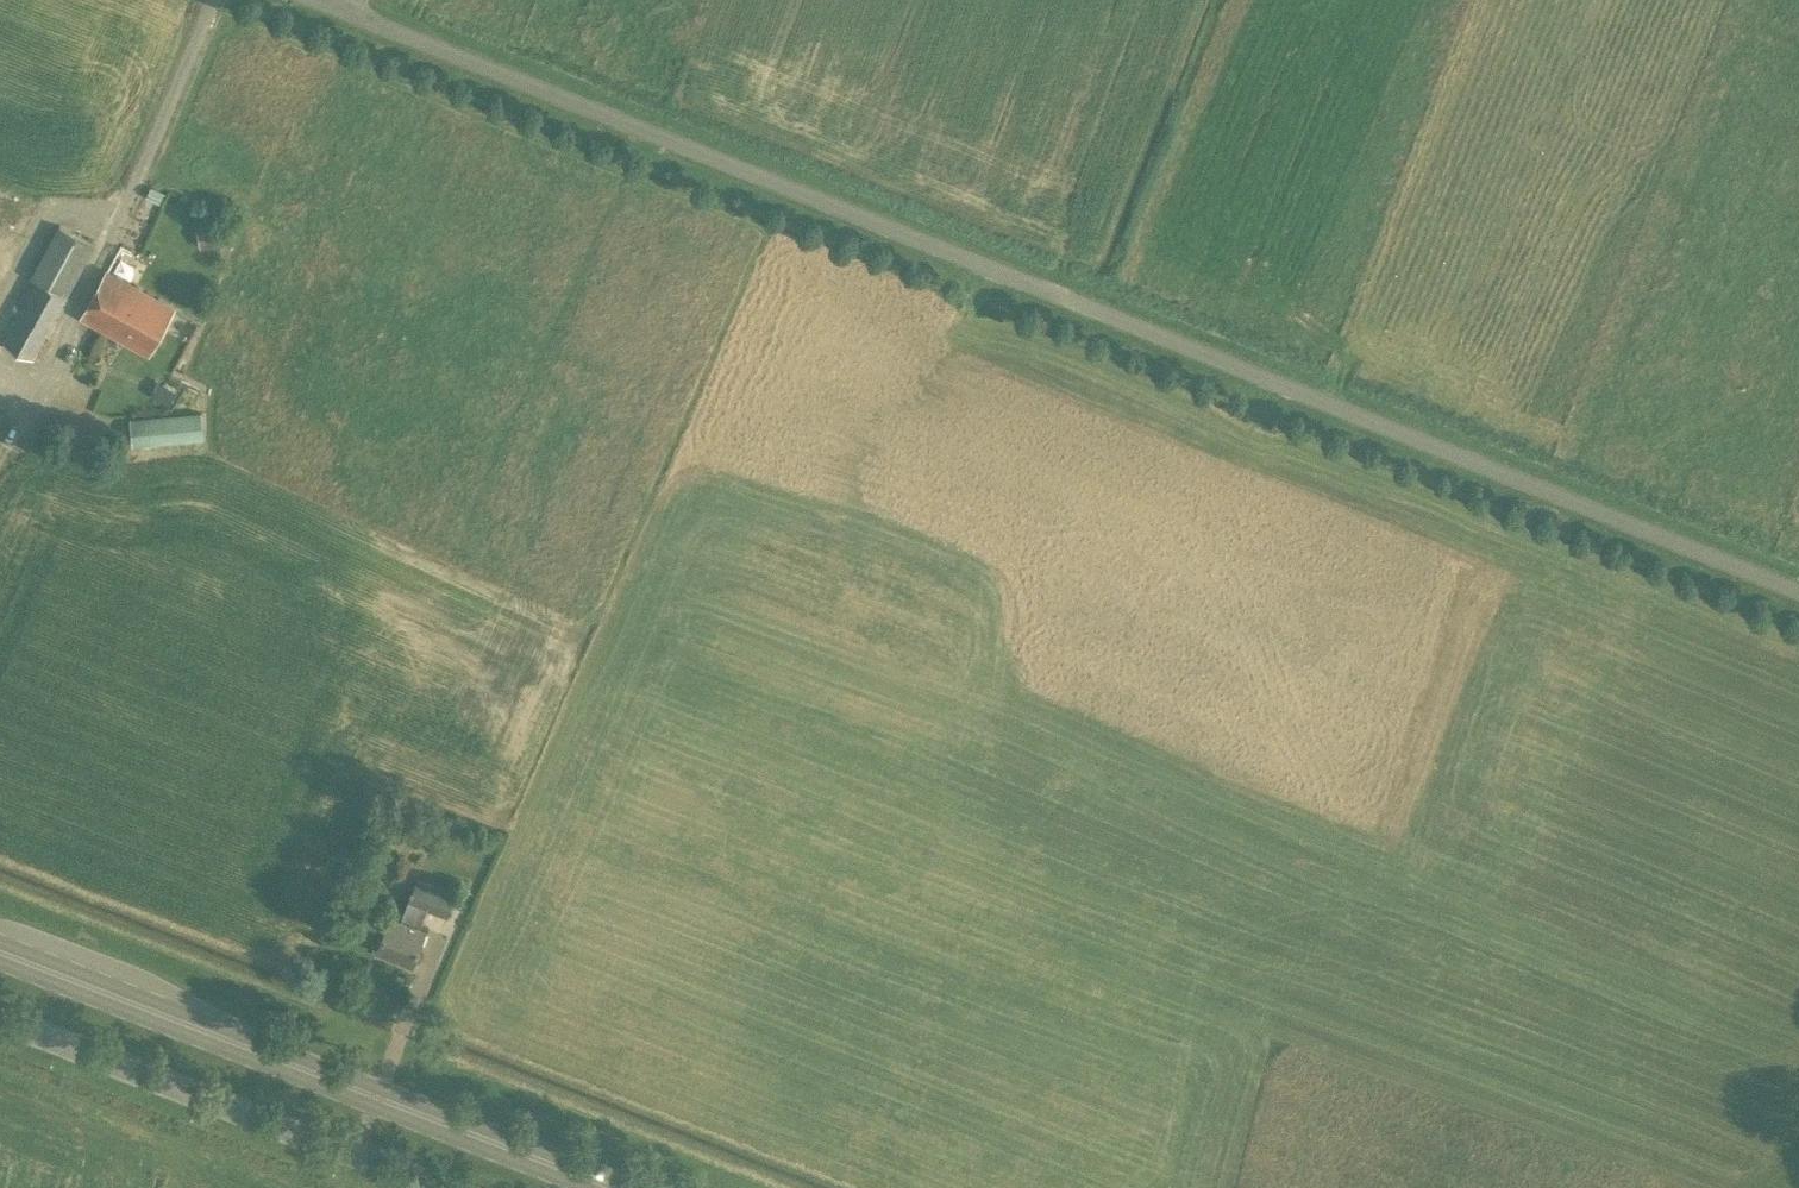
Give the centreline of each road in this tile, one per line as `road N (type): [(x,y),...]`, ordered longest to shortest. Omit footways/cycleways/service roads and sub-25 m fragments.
road 1 (unclassified): [(1798,591),(315,0)]
road 2 (primary): [(0,953),(613,1187)]
road 3 (unclassified): [(430,1187),(0,1023)]

